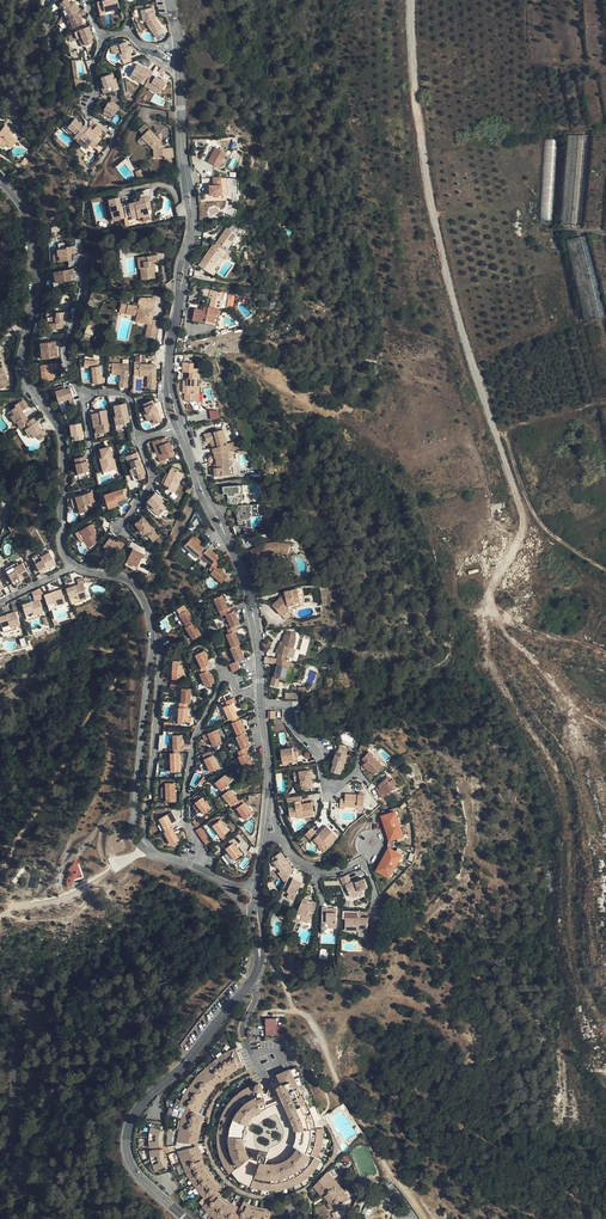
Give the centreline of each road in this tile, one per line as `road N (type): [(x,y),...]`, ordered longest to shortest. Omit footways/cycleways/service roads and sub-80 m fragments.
road 1 (track): [(411,0),(421,130),(463,336),(535,514),(605,566)]
road 2 (unclassified): [(120,1218),(91,1205),(57,1167),(54,1097),(42,1106),(29,1170),(20,1171),(14,1055),(29,1007),(17,1008),(0,1027)]
road 3 (residential): [(0,183),(18,200),(33,236),(38,291),(21,359),(62,434),(61,538),(73,566)]
road 4 (track): [(263,954),(291,1007),(311,1022),(384,1166),(425,1218)]
road 5 (unclassified): [(250,983),(129,1124),(130,1161),(182,1218)]
road 6 (unclassified): [(180,428),(202,497),(244,576),(261,692)]
road 7 (residential): [(198,869),(184,798),(197,734),(226,674),(239,693),(261,692)]
road 8 (residential): [(156,632),(132,831),(143,848)]
road 9 (residential): [(143,848),(156,632)]
road 10 (unclassified): [(179,56),(188,249)]
road 11 (residential): [(358,773),(327,784),(320,752),(288,706),(262,705)]
road 12 (residential): [(86,393),(65,350),(81,291),(79,258)]
road 13 (residential): [(283,838),(297,860),(317,871),(365,864),(377,899)]

